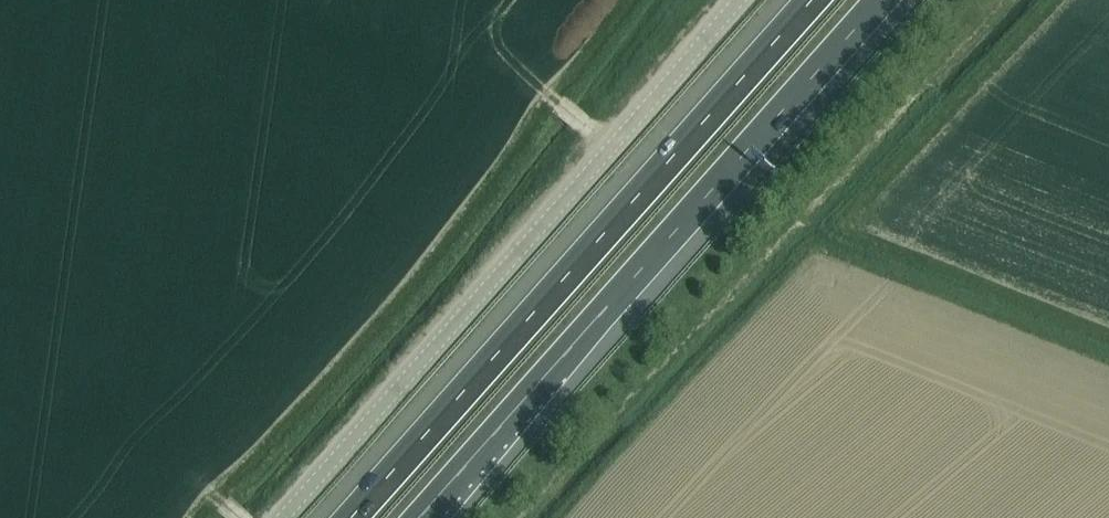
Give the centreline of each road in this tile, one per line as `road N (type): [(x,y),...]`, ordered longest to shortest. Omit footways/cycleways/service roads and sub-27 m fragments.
road 1 (motorway): [(420,517),(881,0)]
road 2 (motorway): [(811,0),(350,517)]
road 3 (tertiary): [(288,517),(744,0)]

